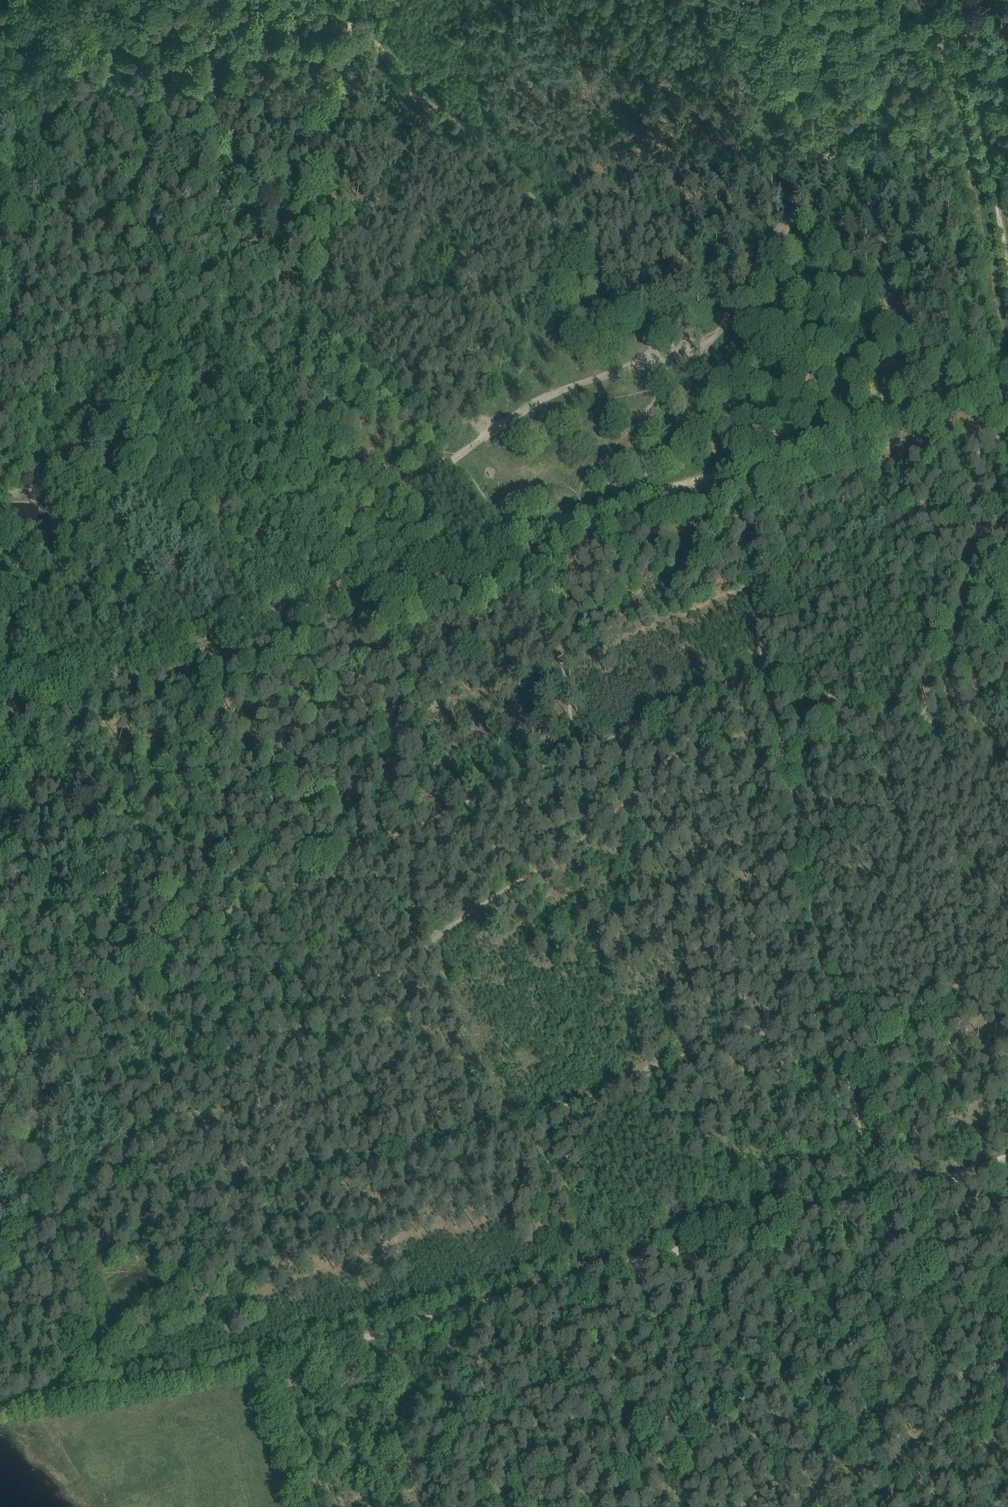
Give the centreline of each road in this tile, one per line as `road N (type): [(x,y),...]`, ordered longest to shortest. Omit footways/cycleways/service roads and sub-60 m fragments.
road 1 (unclassified): [(0,713),(1007,412)]
road 2 (track): [(1007,1160),(385,1334),(74,1392)]
road 3 (unclassified): [(0,115),(92,0)]

